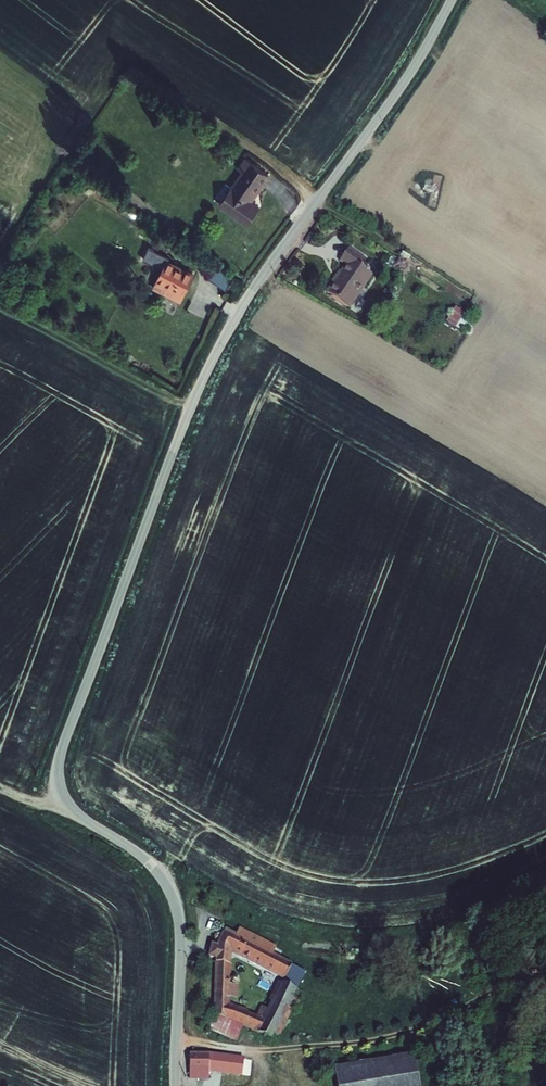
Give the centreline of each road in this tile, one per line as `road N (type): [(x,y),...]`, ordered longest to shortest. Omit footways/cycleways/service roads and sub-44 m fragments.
road 1 (residential): [(451,0),(208,367),(60,754),(59,787),(70,807),(155,868),(174,898),(180,939),(174,1085)]

